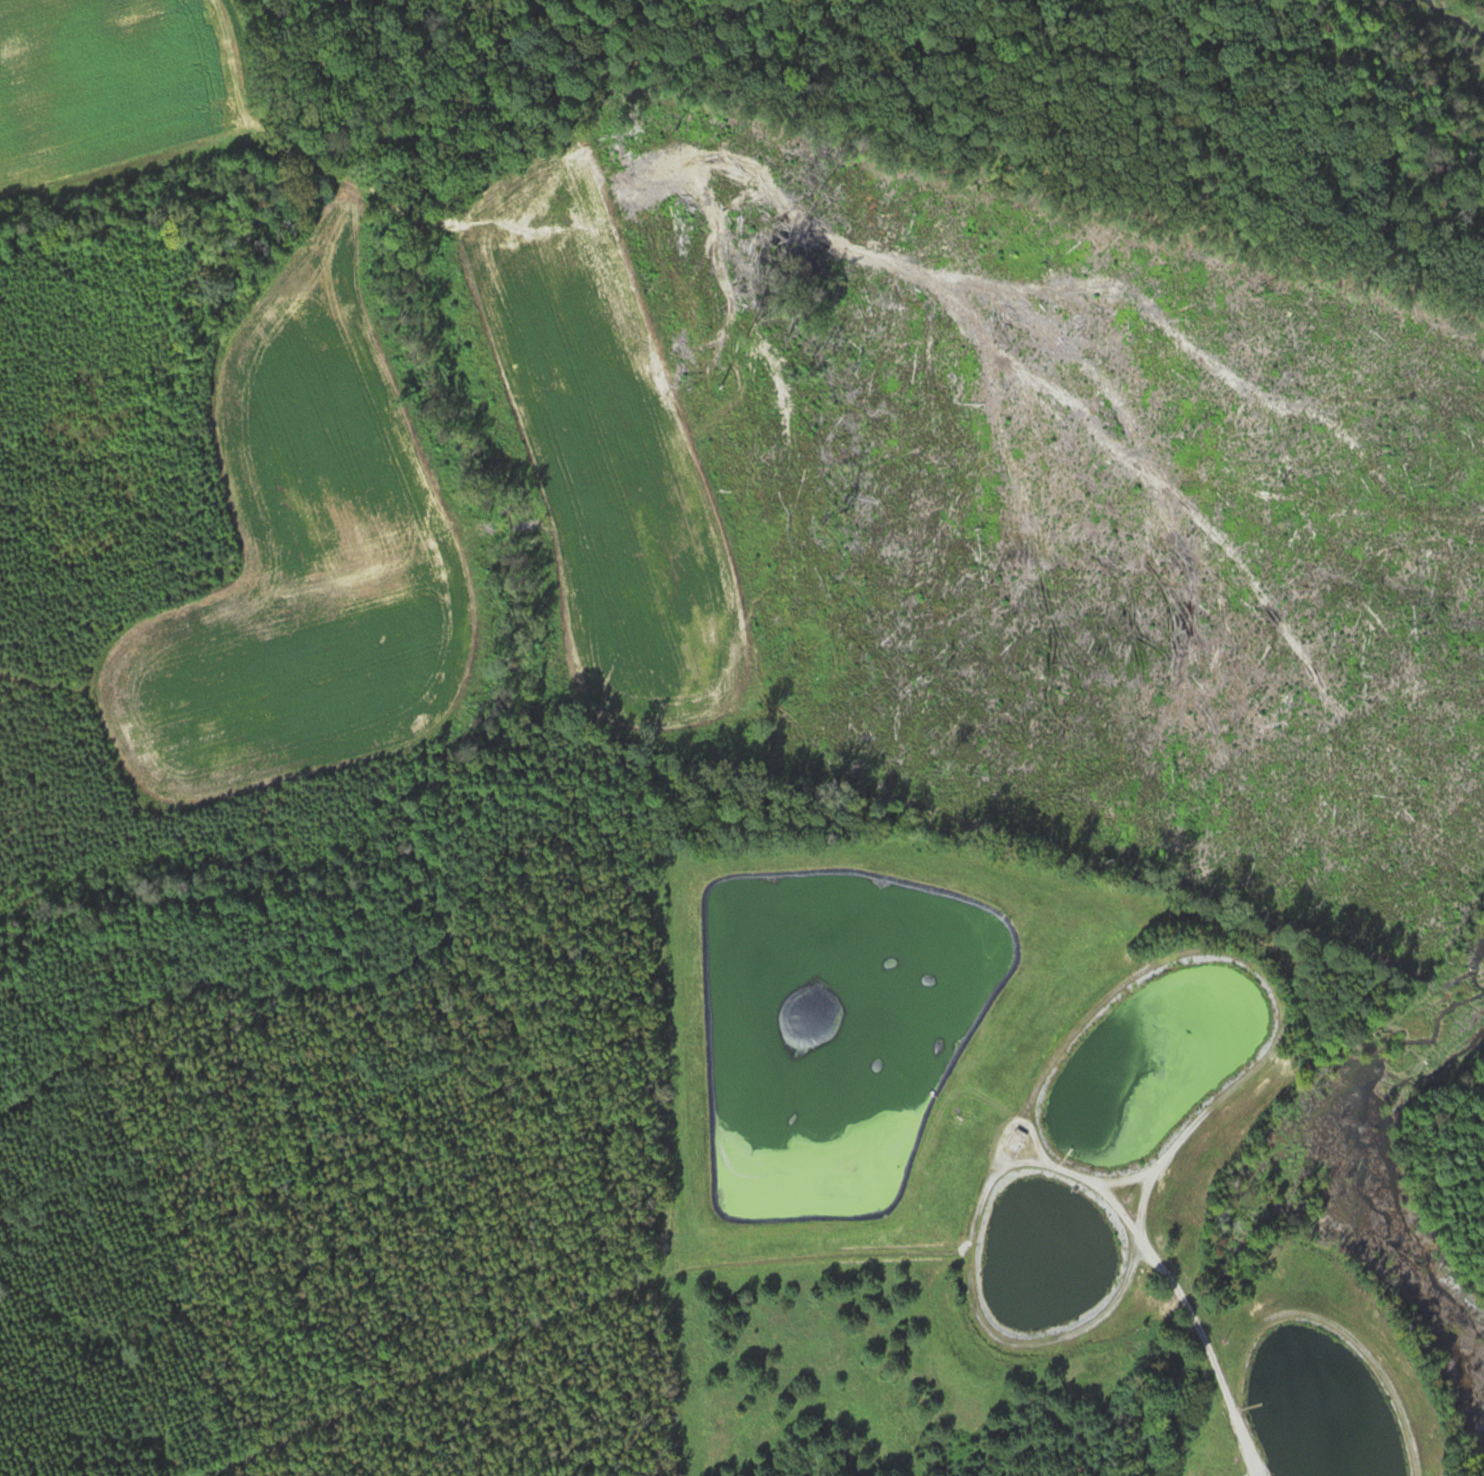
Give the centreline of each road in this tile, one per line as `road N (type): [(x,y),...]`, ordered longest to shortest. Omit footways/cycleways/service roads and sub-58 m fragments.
road 1 (residential): [(685,1475),(191,1251)]

